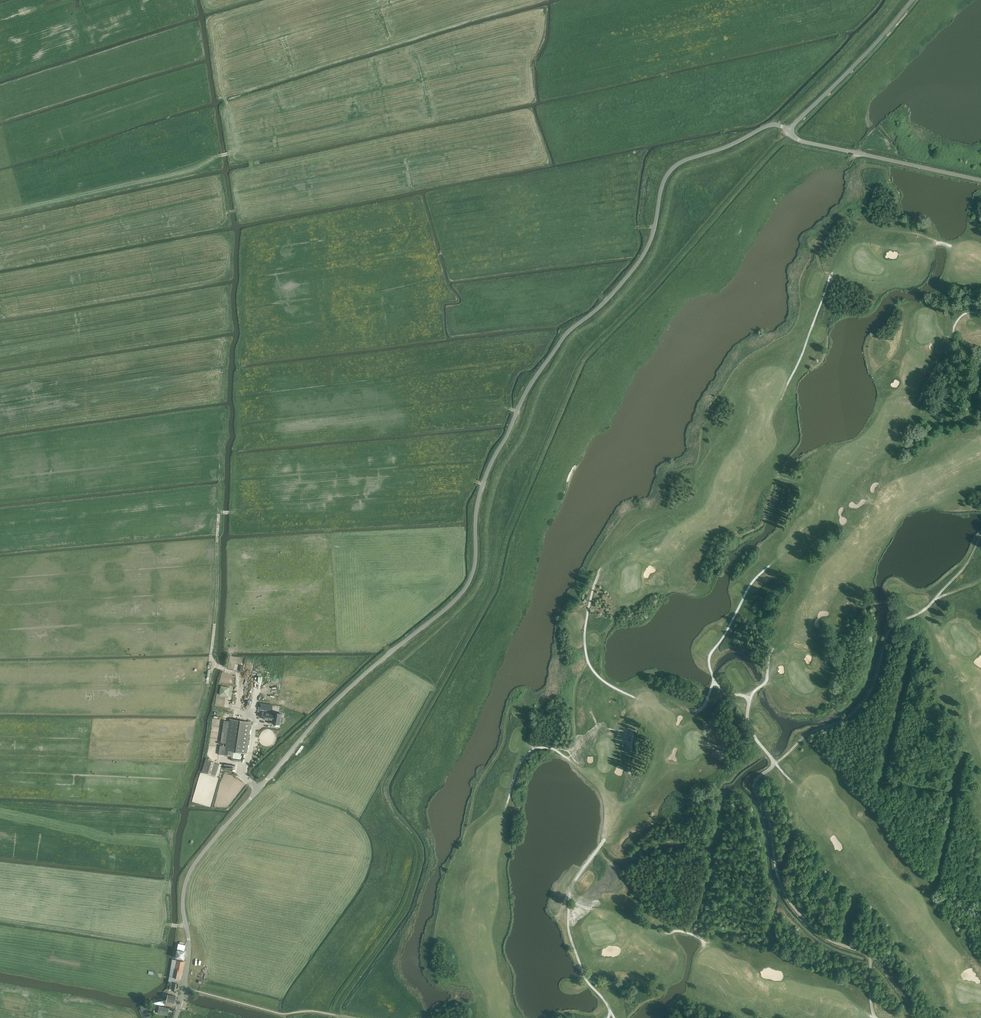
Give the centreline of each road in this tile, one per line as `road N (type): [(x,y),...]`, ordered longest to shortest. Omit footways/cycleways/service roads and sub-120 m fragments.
road 1 (unclassified): [(175,1017),(189,950),(183,903),(192,868),(329,707),(466,587),(479,500),(523,398),(565,335),(641,259),(670,172),(766,127),(790,129)]
road 2 (track): [(219,513),(212,655),(199,718)]
road 3 (unclassified): [(980,181),(804,142),(790,129)]
road 4 (unclassified): [(790,129),(913,0)]
road 5 (track): [(211,662),(236,672),(233,708),(254,720),(242,775),(259,789)]

